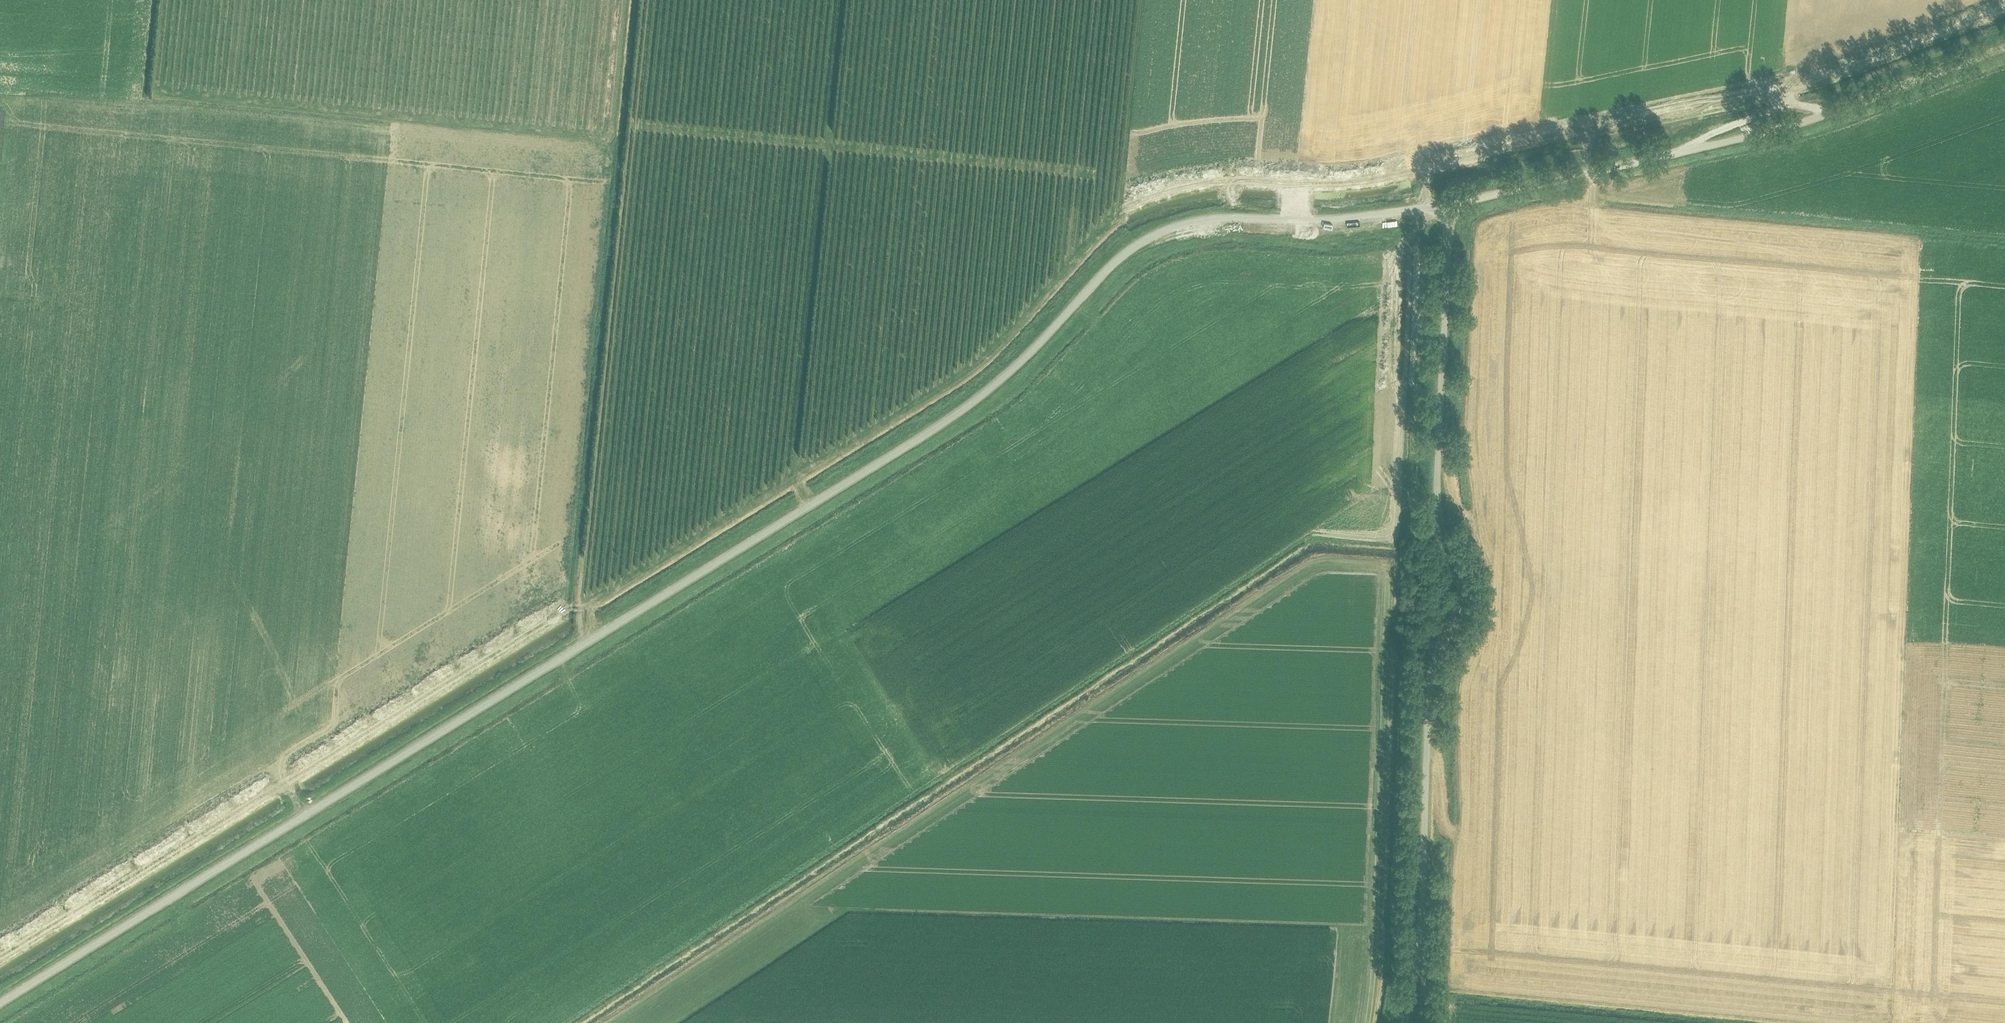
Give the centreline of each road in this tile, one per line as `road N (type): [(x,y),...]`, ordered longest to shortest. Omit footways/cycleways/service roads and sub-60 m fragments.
road 1 (unclassified): [(0,1003),(948,419),(1006,375),(1142,242),(1218,218),(1325,220),(1449,205)]
road 2 (unclassified): [(1403,1022),(1420,956),(1429,679),(1463,591),(1437,501),(1449,205)]
road 3 (unclassified): [(1449,205),(1787,127),(2004,47)]

